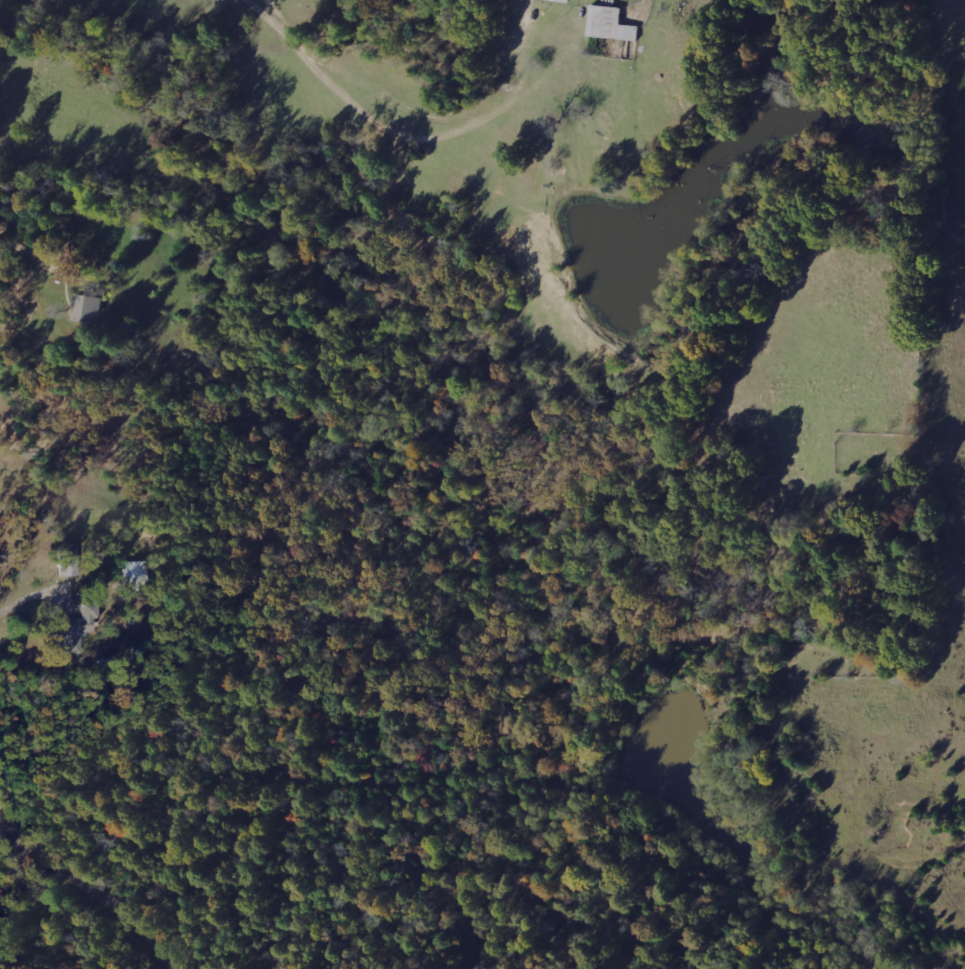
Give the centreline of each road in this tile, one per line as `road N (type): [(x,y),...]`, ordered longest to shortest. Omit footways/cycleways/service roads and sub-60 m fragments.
road 1 (residential): [(173,968),(106,900),(25,841),(0,808)]

